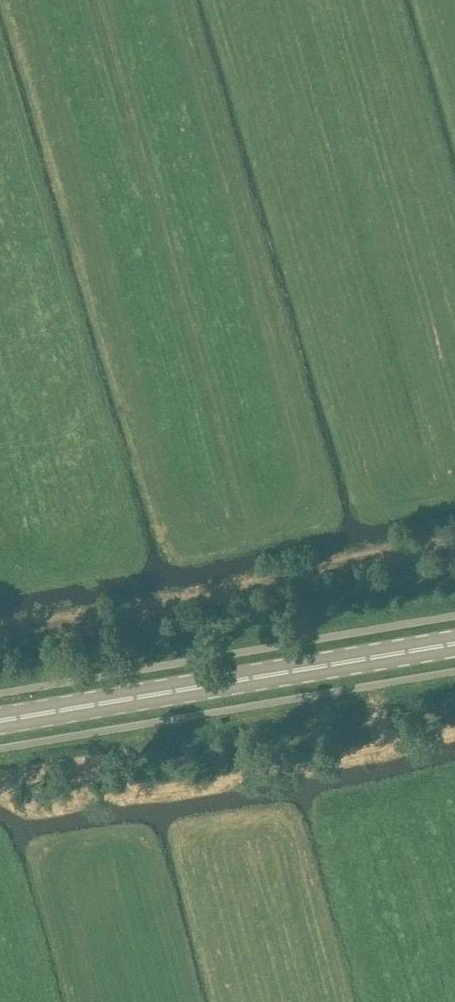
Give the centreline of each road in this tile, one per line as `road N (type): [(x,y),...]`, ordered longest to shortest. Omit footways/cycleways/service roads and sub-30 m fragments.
road 1 (primary): [(0,723),(454,645)]

